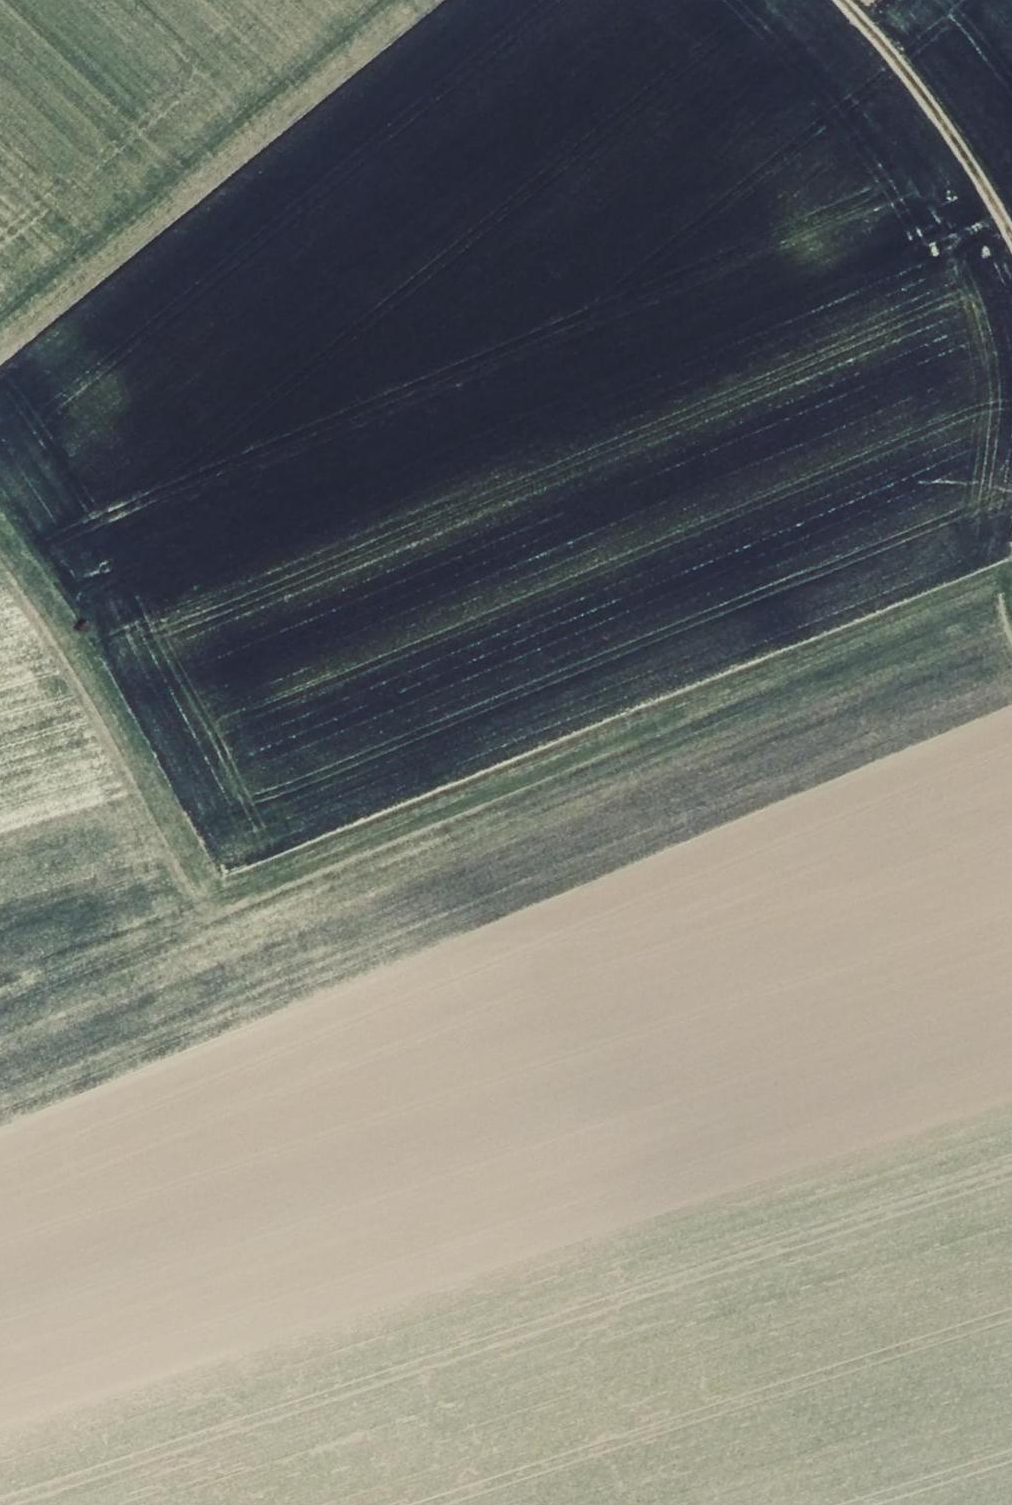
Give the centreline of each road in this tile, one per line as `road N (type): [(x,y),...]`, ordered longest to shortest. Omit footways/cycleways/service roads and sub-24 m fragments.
road 1 (track): [(815,0),(933,121),(1011,273)]

